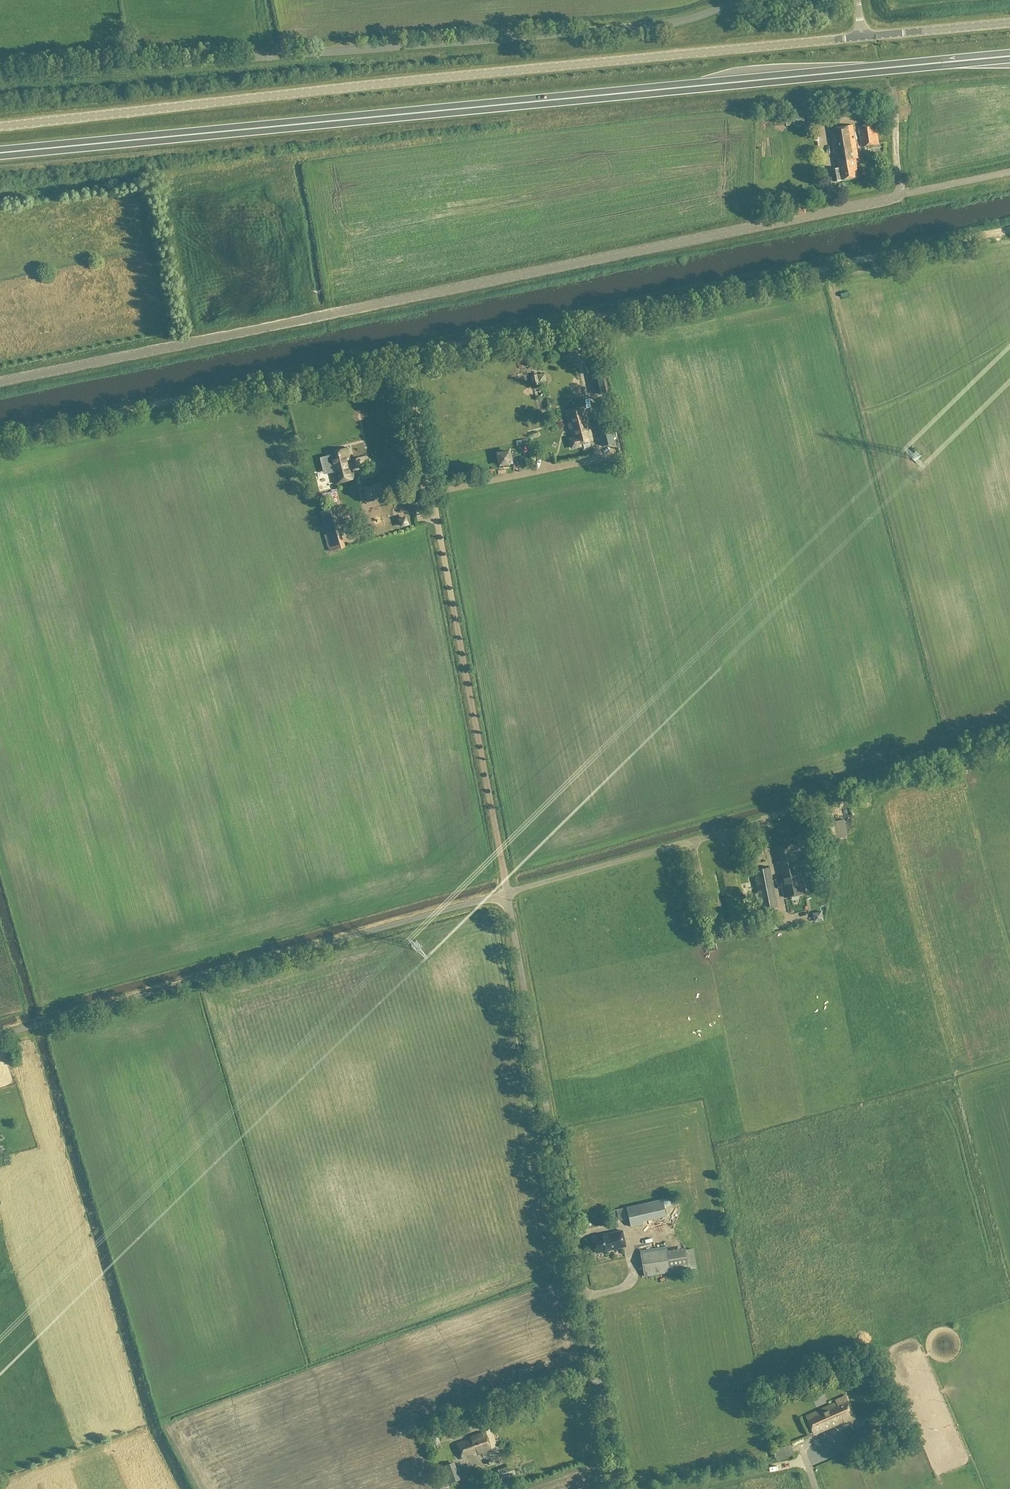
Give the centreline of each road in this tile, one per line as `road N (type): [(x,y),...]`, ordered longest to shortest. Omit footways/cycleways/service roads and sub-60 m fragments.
road 1 (unclassified): [(0,383),(1009,173)]
road 2 (track): [(0,437),(1009,231)]
road 3 (trunk): [(0,154),(1009,58)]
road 4 (unclassified): [(0,127),(861,38)]
road 5 (unclassified): [(0,76),(642,28),(689,20),(738,0)]
road 6 (unclassified): [(619,1488),(506,894)]
road 7 (unclassified): [(0,1036),(506,894)]
road 8 (unclassified): [(506,894),(432,494)]
road 9 (residential): [(432,494),(613,456)]
road 10 (unclassified): [(861,38),(1009,24)]

